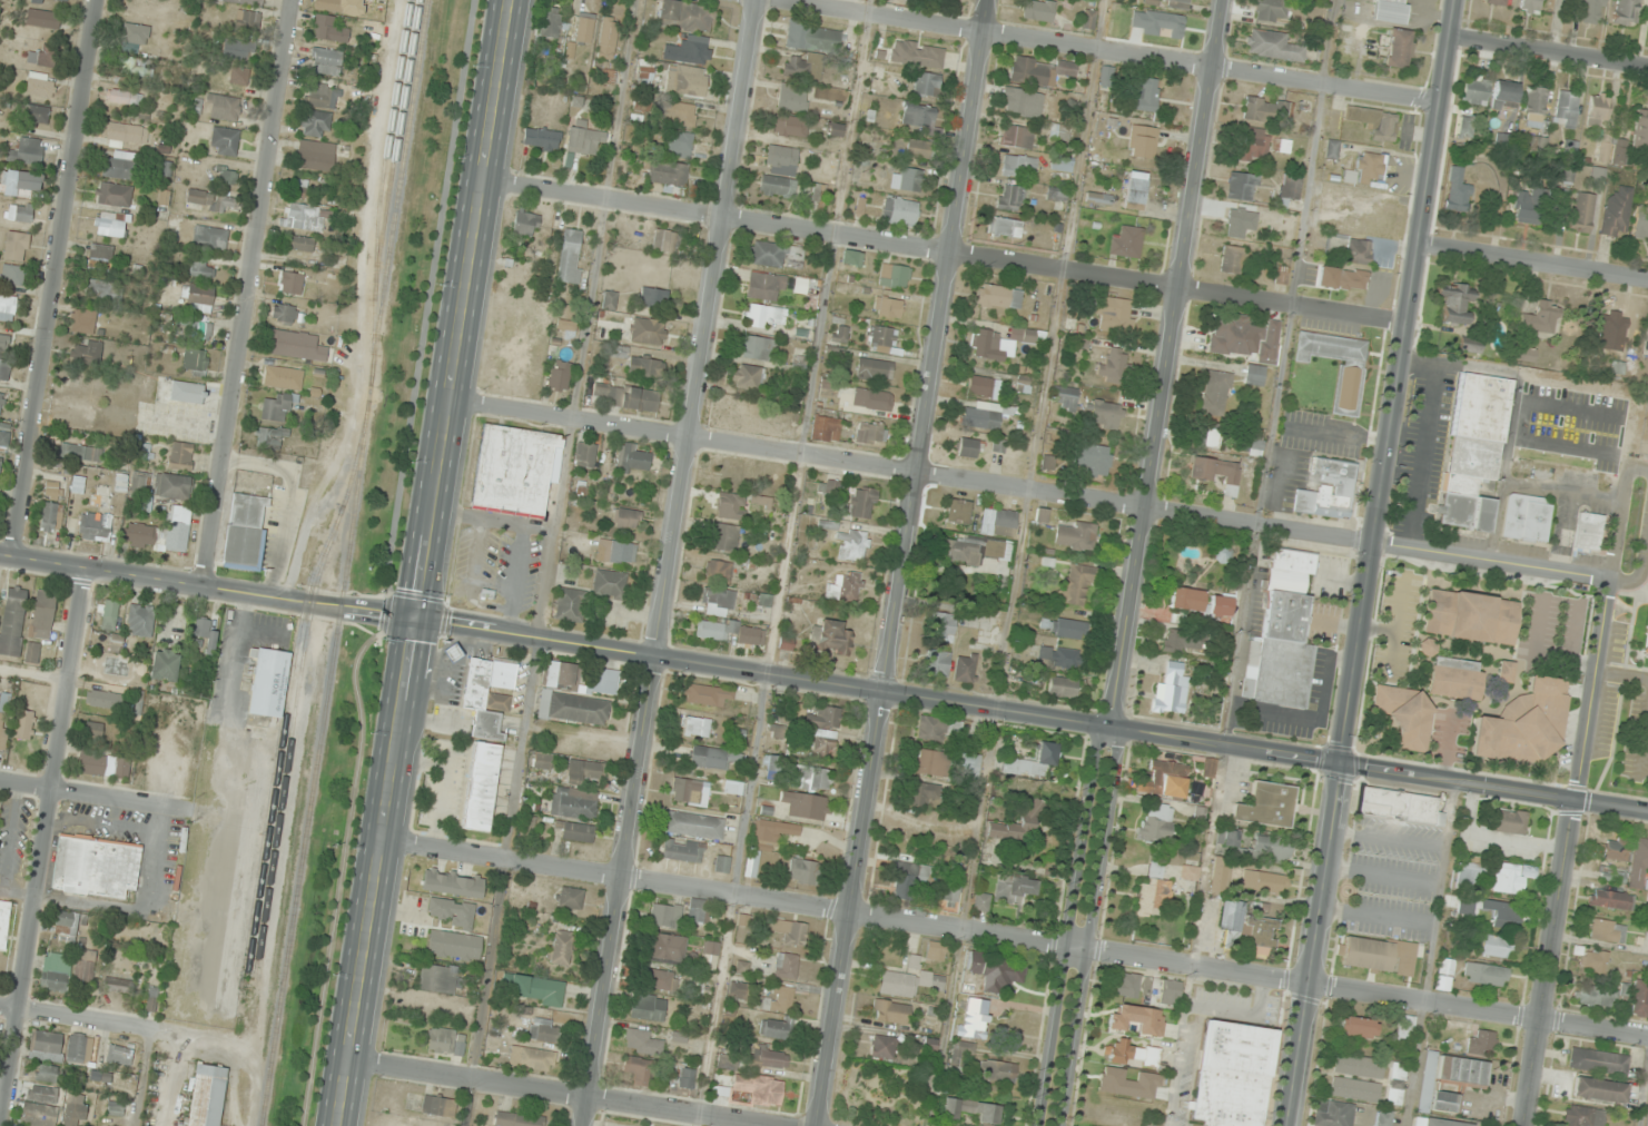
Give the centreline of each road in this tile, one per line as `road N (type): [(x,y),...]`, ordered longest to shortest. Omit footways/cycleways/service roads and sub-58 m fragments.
road 1 (secondary): [(1647,813),(0,556)]
road 2 (residential): [(1647,1035),(383,842)]
road 3 (residential): [(1609,577),(451,401)]
road 4 (residential): [(1051,1125),(1223,0)]
road 5 (residential): [(587,1125),(759,0)]
road 6 (tertiary): [(1284,1125),(1456,0)]
road 7 (secondary): [(338,1125),(510,0)]
road 8 (tertiary): [(818,1125),(988,0)]
road 9 (residential): [(1407,324),(483,179)]
road 10 (residential): [(1440,103),(766,0)]
road 11 (residential): [(203,587),(290,0)]
road 12 (residential): [(12,557),(95,0)]
road 13 (residential): [(0,1123),(87,570)]
road 14 (residential): [(1525,1125),(1609,577)]
road 15 (residential): [(758,1125),(348,1063)]
road 16 (residential): [(1647,281),(1419,244)]
road 17 (residential): [(1647,67),(1450,37)]
road 18 (residential): [(196,813),(0,782)]
road 19 (residential): [(0,1009),(157,1033)]

